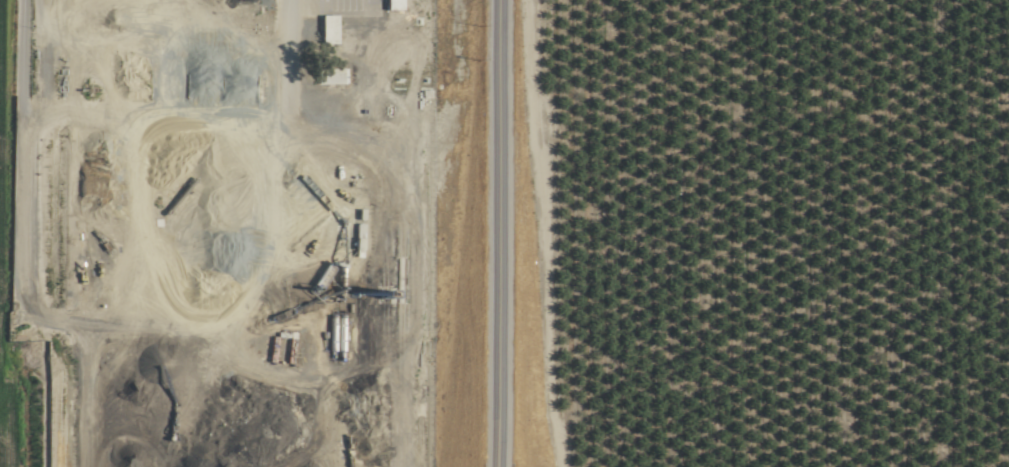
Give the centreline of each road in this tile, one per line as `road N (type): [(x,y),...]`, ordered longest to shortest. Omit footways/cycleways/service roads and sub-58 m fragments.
road 1 (tertiary): [(489,466),(489,0)]

